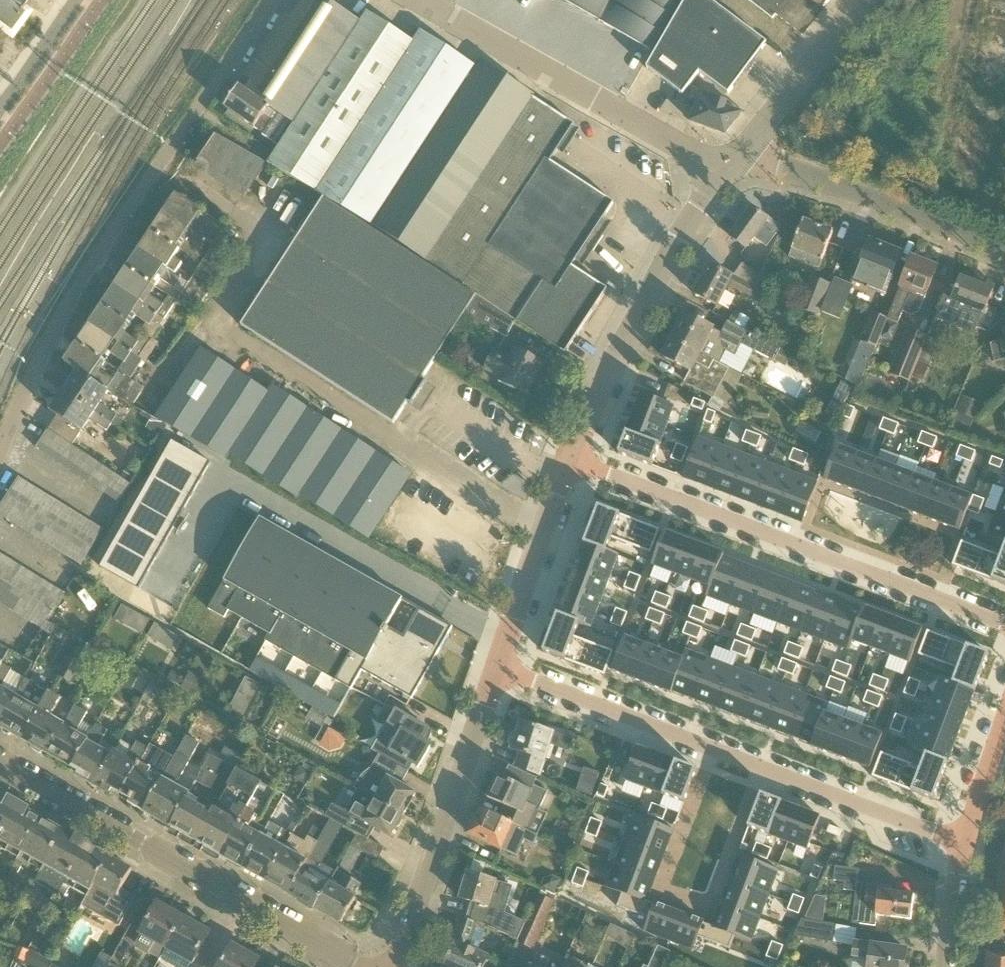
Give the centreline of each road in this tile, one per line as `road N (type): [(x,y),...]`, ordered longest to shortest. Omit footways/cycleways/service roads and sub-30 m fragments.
road 1 (residential): [(498,665),(967,843)]
road 2 (residential): [(1004,622),(568,460)]
road 3 (residential): [(0,765),(357,966)]
road 4 (unclassified): [(725,173),(419,0)]
road 5 (unclassified): [(568,460),(679,238),(725,173)]
road 6 (residential): [(158,167),(0,446)]
road 7 (residential): [(395,966),(491,686)]
road 8 (residential): [(1004,251),(745,151)]
road 9 (unclassified): [(498,665),(568,460)]
road 10 (unclassified): [(277,0),(158,167)]
road 11 (unclassified): [(745,151),(863,0)]
road 12 (unclassified): [(74,0),(0,108)]
road 13 (residential): [(945,966),(967,843)]
road 14 (residential): [(967,843),(1004,728)]

